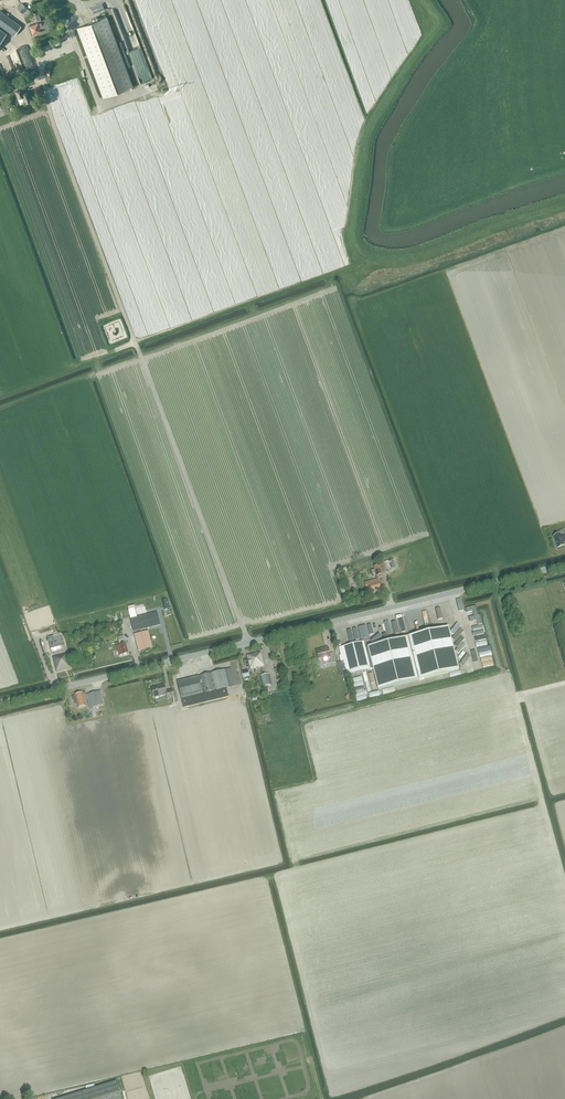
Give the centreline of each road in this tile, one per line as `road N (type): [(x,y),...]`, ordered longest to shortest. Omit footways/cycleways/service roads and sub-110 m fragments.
road 1 (unclassified): [(0,706),(564,566)]

